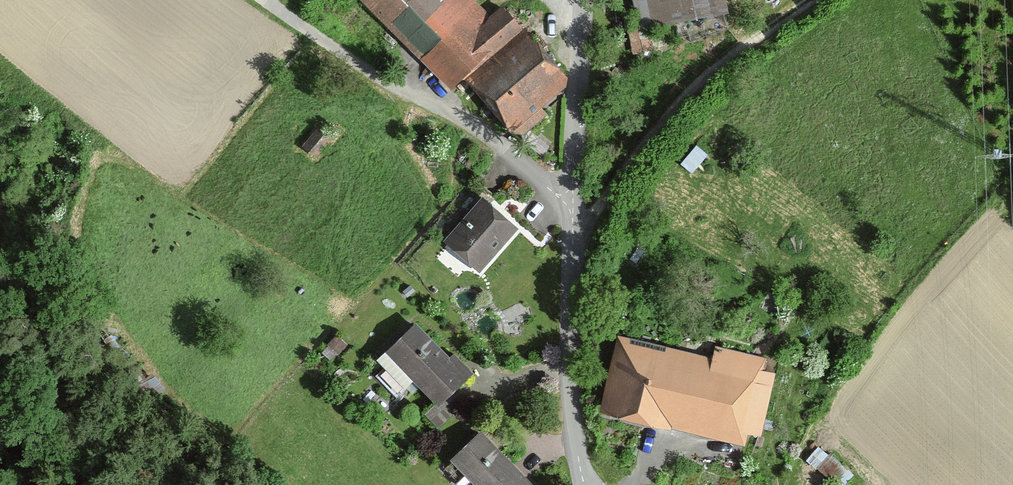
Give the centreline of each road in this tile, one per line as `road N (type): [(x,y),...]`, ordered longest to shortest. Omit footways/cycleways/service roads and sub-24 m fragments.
road 1 (unclassified): [(587,484),(568,370),(582,0)]
road 2 (track): [(571,240),(679,99),(819,0)]

